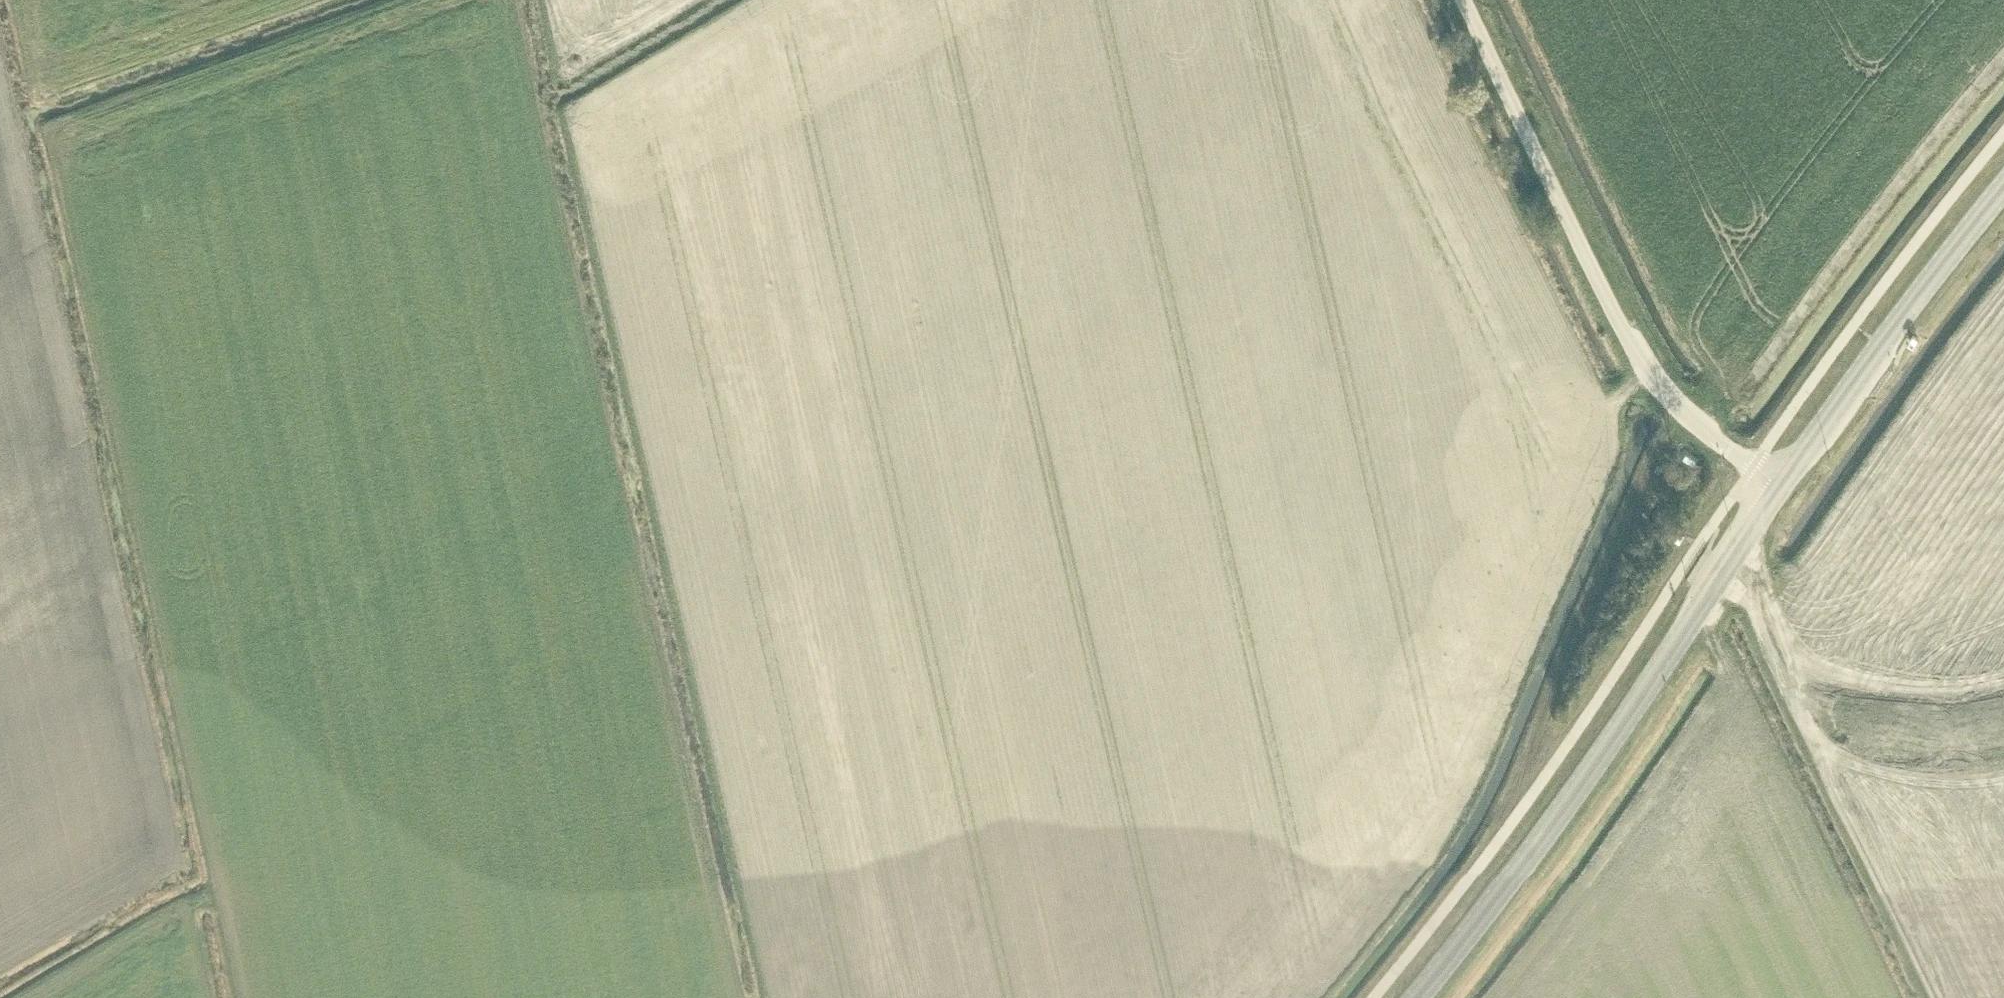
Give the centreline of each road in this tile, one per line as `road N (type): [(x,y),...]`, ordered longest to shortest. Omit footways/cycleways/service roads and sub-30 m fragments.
road 1 (primary): [(1419,997),(1556,817),(1781,486)]
road 2 (unclassified): [(1781,486),(1702,439),(1631,359),(1456,0)]
road 3 (primary): [(1781,486),(2003,186)]
road 4 (track): [(1720,575),(1751,607),(1808,706),(1920,737),(2003,729)]

